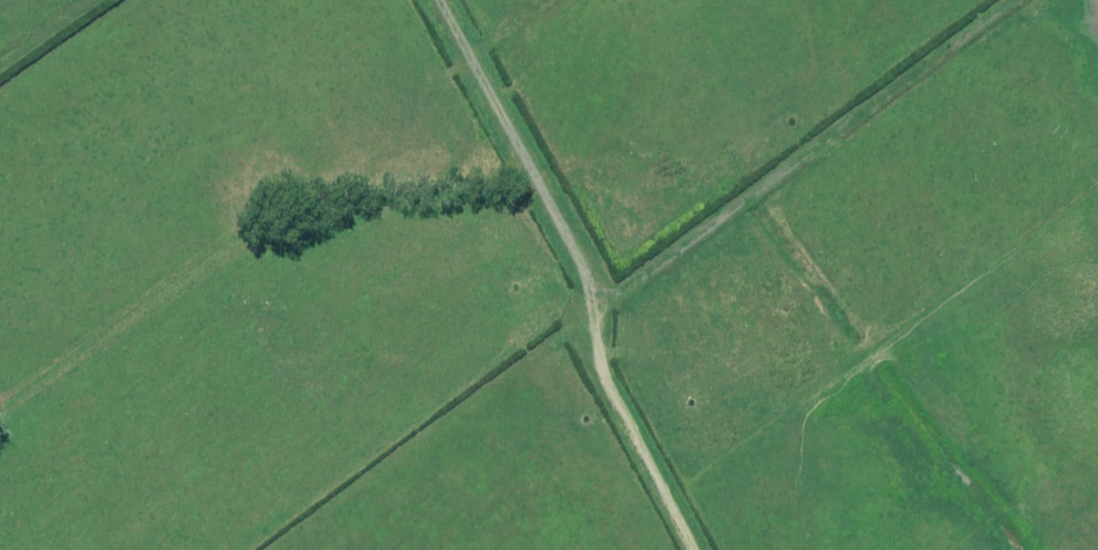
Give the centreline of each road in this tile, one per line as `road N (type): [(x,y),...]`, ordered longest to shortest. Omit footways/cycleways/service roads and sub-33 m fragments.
road 1 (unclassified): [(601,283),(623,292),(1011,0)]
road 2 (unclassified): [(436,0),(601,283)]
road 3 (unclassified): [(601,283),(604,372),(700,549)]

